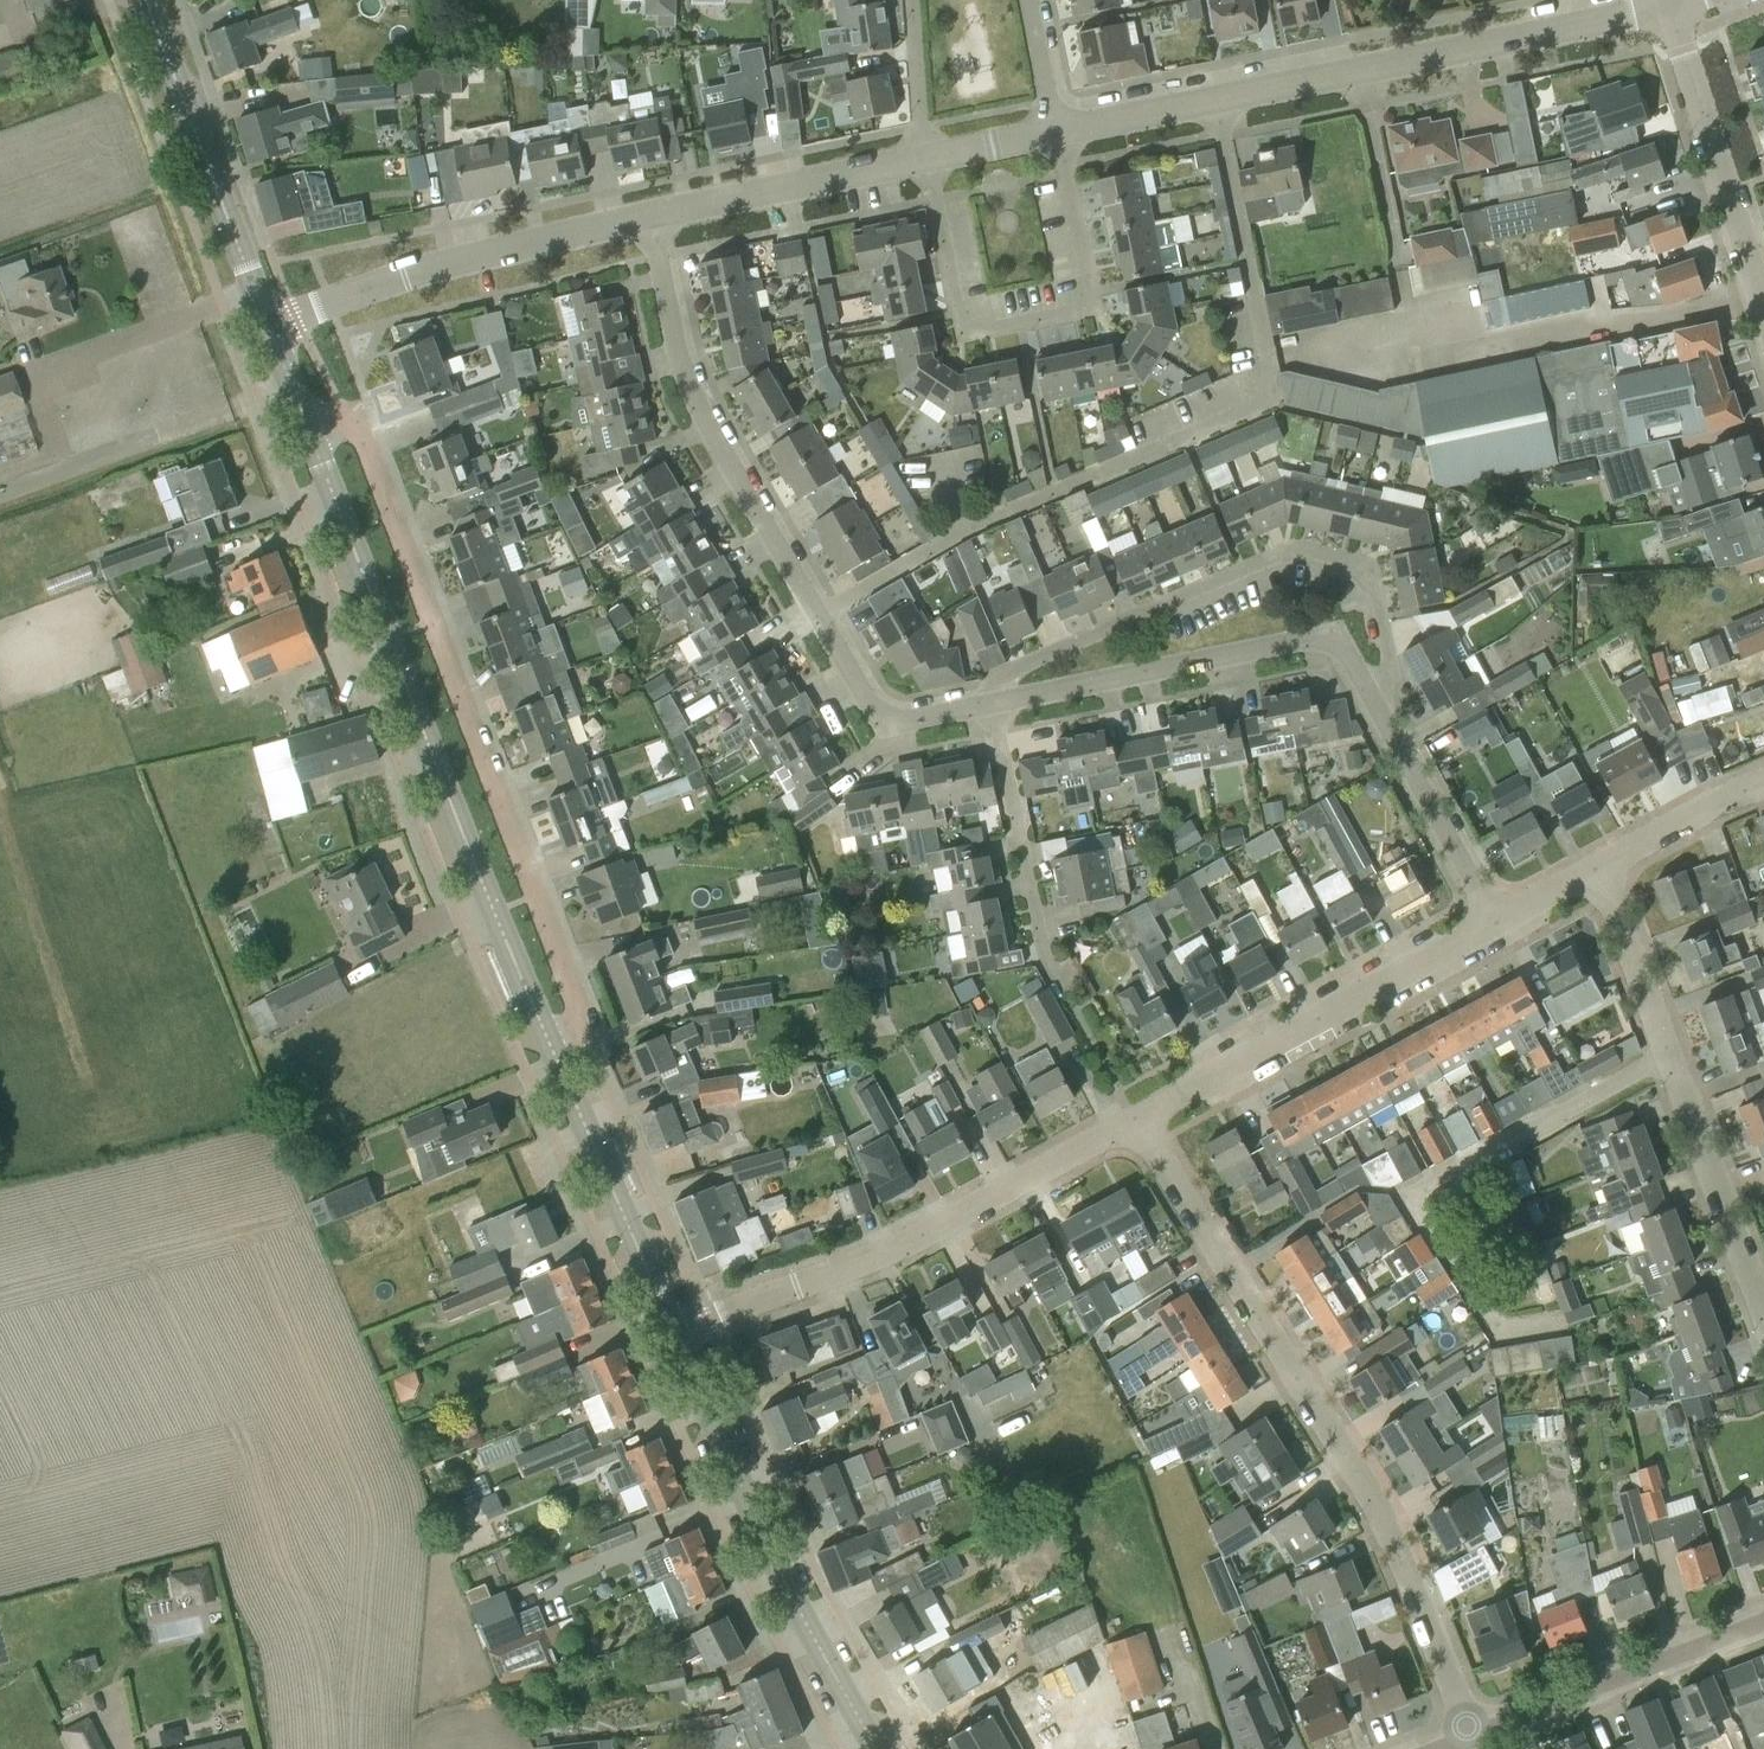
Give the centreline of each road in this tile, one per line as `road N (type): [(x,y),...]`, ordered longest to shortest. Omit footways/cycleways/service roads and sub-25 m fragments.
road 1 (residential): [(549,1042),(576,1013),(563,969),(357,436),(346,425),(308,422)]
road 2 (residential): [(1473,1735),(1424,1610),(1361,1487),(1135,1120)]
road 3 (residential): [(996,703),(908,722),(872,708),(695,400),(650,215)]
road 4 (secondary): [(549,1042),(308,422)]
road 5 (unclassified): [(1055,130),(1667,9)]
road 6 (residential): [(996,703),(1014,668),(1294,547),(1336,556),(1367,575),(1390,671),(1373,699)]
road 7 (residential): [(670,1332),(922,1238),(1135,1120)]
road 8 (residential): [(1763,1314),(1603,863)]
road 9 (residential): [(1055,130),(1089,295),(1071,313),(990,331),(964,324),(956,311),(925,157)]
road 10 (secondary): [(877,1748),(800,1614),(670,1332)]
road 11 (residential): [(1373,699),(1333,635),(996,703)]
road 12 (residential): [(1135,1120),(1494,921)]
road 13 (unclassified): [(270,326),(405,277),(650,215)]
road 14 (secondary): [(270,326),(145,0)]
road 15 (secondary): [(670,1332),(549,1042)]
road 16 (unclassified): [(1473,1735),(1763,1623)]
road 17 (unclassified): [(1763,291),(1667,9)]
road 18 (residential): [(1058,983),(1042,956),(996,703)]
road 19 (unclassified): [(650,215),(925,157)]
road 20 (residential): [(1494,921),(1373,699)]
road 21 (residential): [(1603,863),(1763,779)]
road 22 (residential): [(925,157),(911,0)]
road 23 (unclassified): [(925,157),(1055,130)]
road 24 (residential): [(1028,0),(1055,130)]
road 25 (residential): [(1494,921),(1603,863)]

